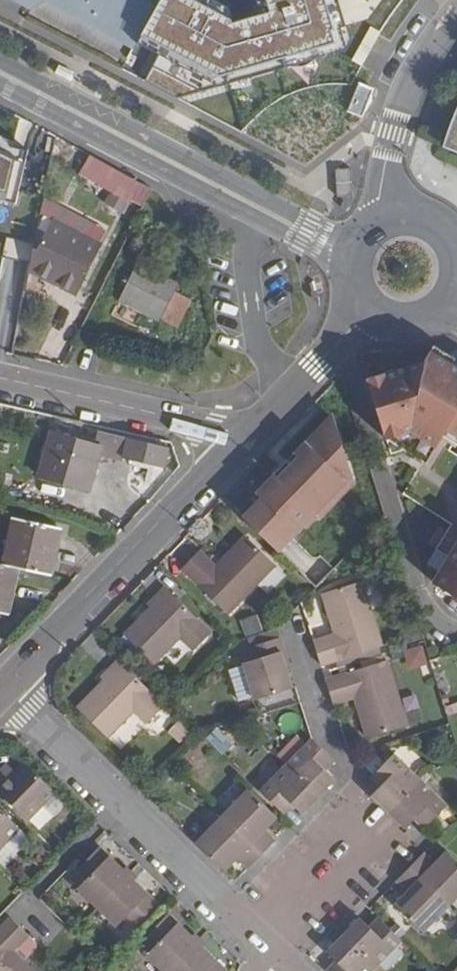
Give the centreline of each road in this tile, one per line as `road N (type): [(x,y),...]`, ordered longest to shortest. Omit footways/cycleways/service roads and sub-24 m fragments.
road 1 (tertiary): [(345,255),(0,73)]
road 2 (residential): [(4,686),(261,942)]
road 3 (tertiary): [(4,686),(239,446)]
road 4 (residential): [(340,343),(426,611),(456,629)]
road 5 (tertiary): [(0,378),(208,426),(239,446)]
road 6 (secondary): [(456,13),(399,108),(384,178),(392,209)]
road 7 (tertiary): [(239,446),(340,343)]

